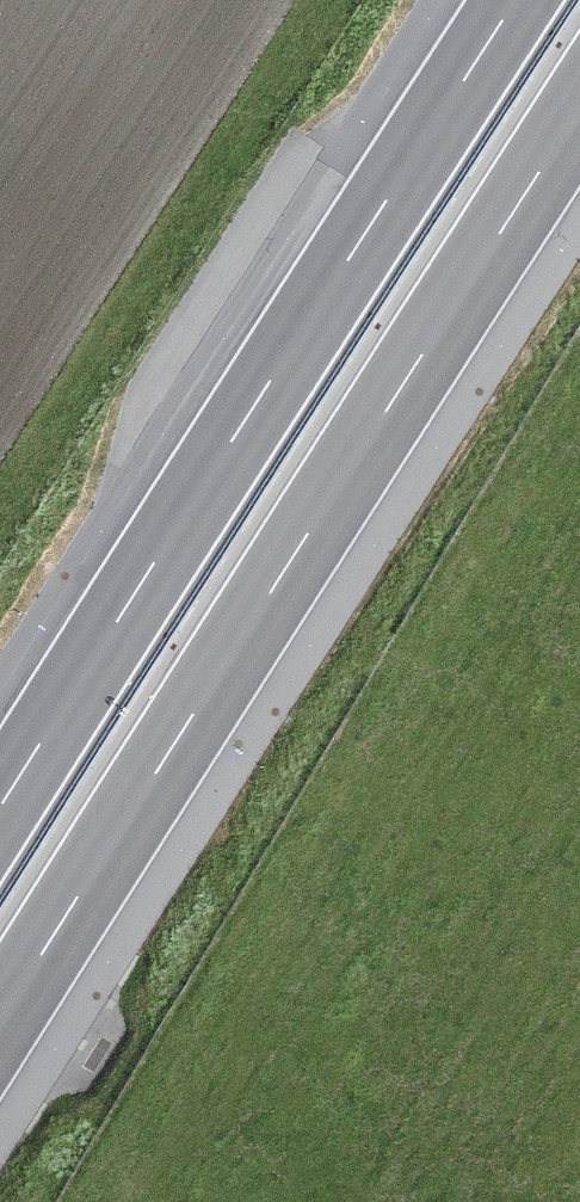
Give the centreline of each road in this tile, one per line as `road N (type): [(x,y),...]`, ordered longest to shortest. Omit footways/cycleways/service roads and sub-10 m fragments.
road 1 (motorway): [(0,1023),(579,110)]
road 2 (motorway): [(514,0),(0,805)]

